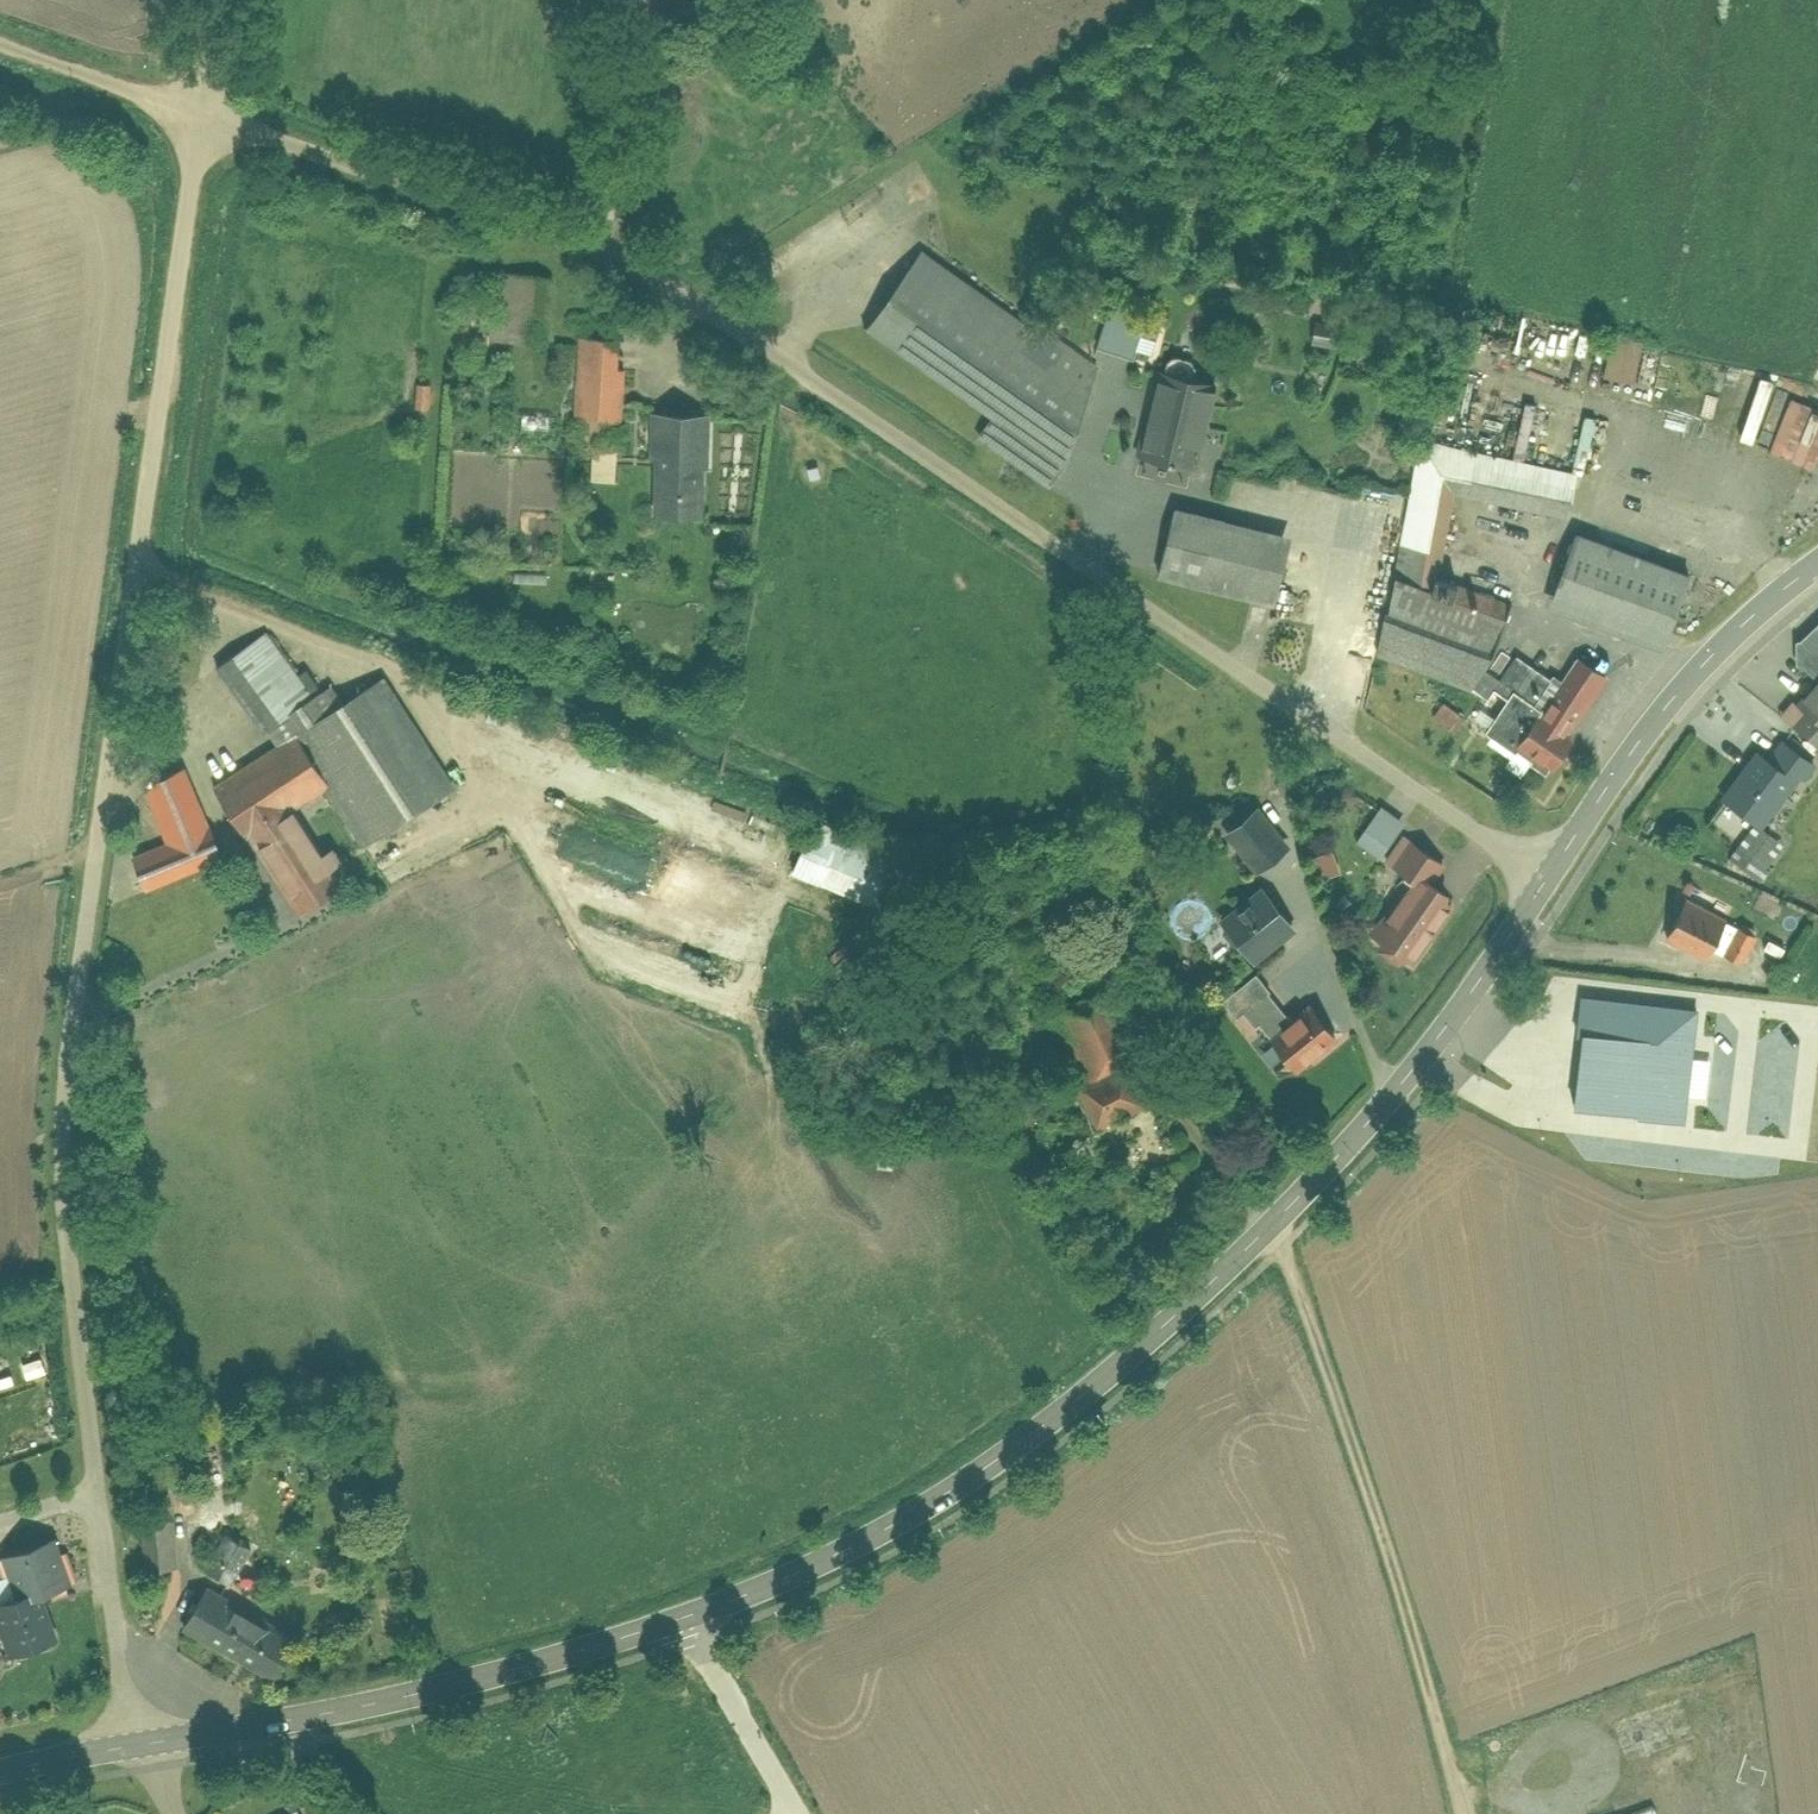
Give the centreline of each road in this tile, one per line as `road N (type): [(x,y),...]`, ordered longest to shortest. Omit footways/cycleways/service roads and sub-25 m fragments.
road 1 (residential): [(209,118),(677,308),(1545,881)]
road 2 (unclassified): [(101,1506),(67,1243),(76,983),(209,118)]
road 3 (tertiary): [(1545,881),(1437,1043),(1148,1334),(1043,1419),(893,1516),(680,1618)]
road 4 (track): [(1460,1813),(1296,1308),(1260,1228)]
road 5 (tertiary): [(680,1618),(410,1697),(142,1746)]
road 6 (tertiary): [(1817,563),(1752,615),(1678,692),(1545,881)]
road 7 (residential): [(142,1746),(120,1662),(101,1506)]
road 8 (residential): [(680,1618),(790,1813)]
road 9 (residential): [(0,46),(209,118)]
road 10 (tertiary): [(142,1746),(0,1777)]

